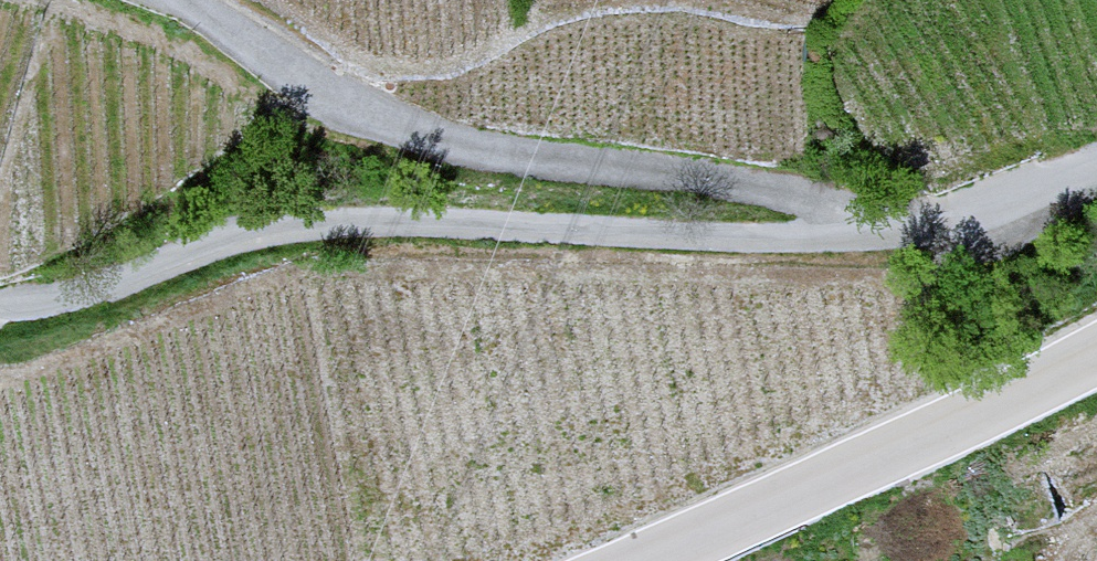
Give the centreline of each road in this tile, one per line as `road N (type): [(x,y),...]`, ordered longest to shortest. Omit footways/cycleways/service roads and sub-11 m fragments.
road 1 (unclassified): [(1096,168),(924,236),(444,222),(281,229),(116,283),(0,286)]
road 2 (track): [(924,236),(378,136),(170,0)]
road 3 (tertiary): [(657,560),(1096,363)]

